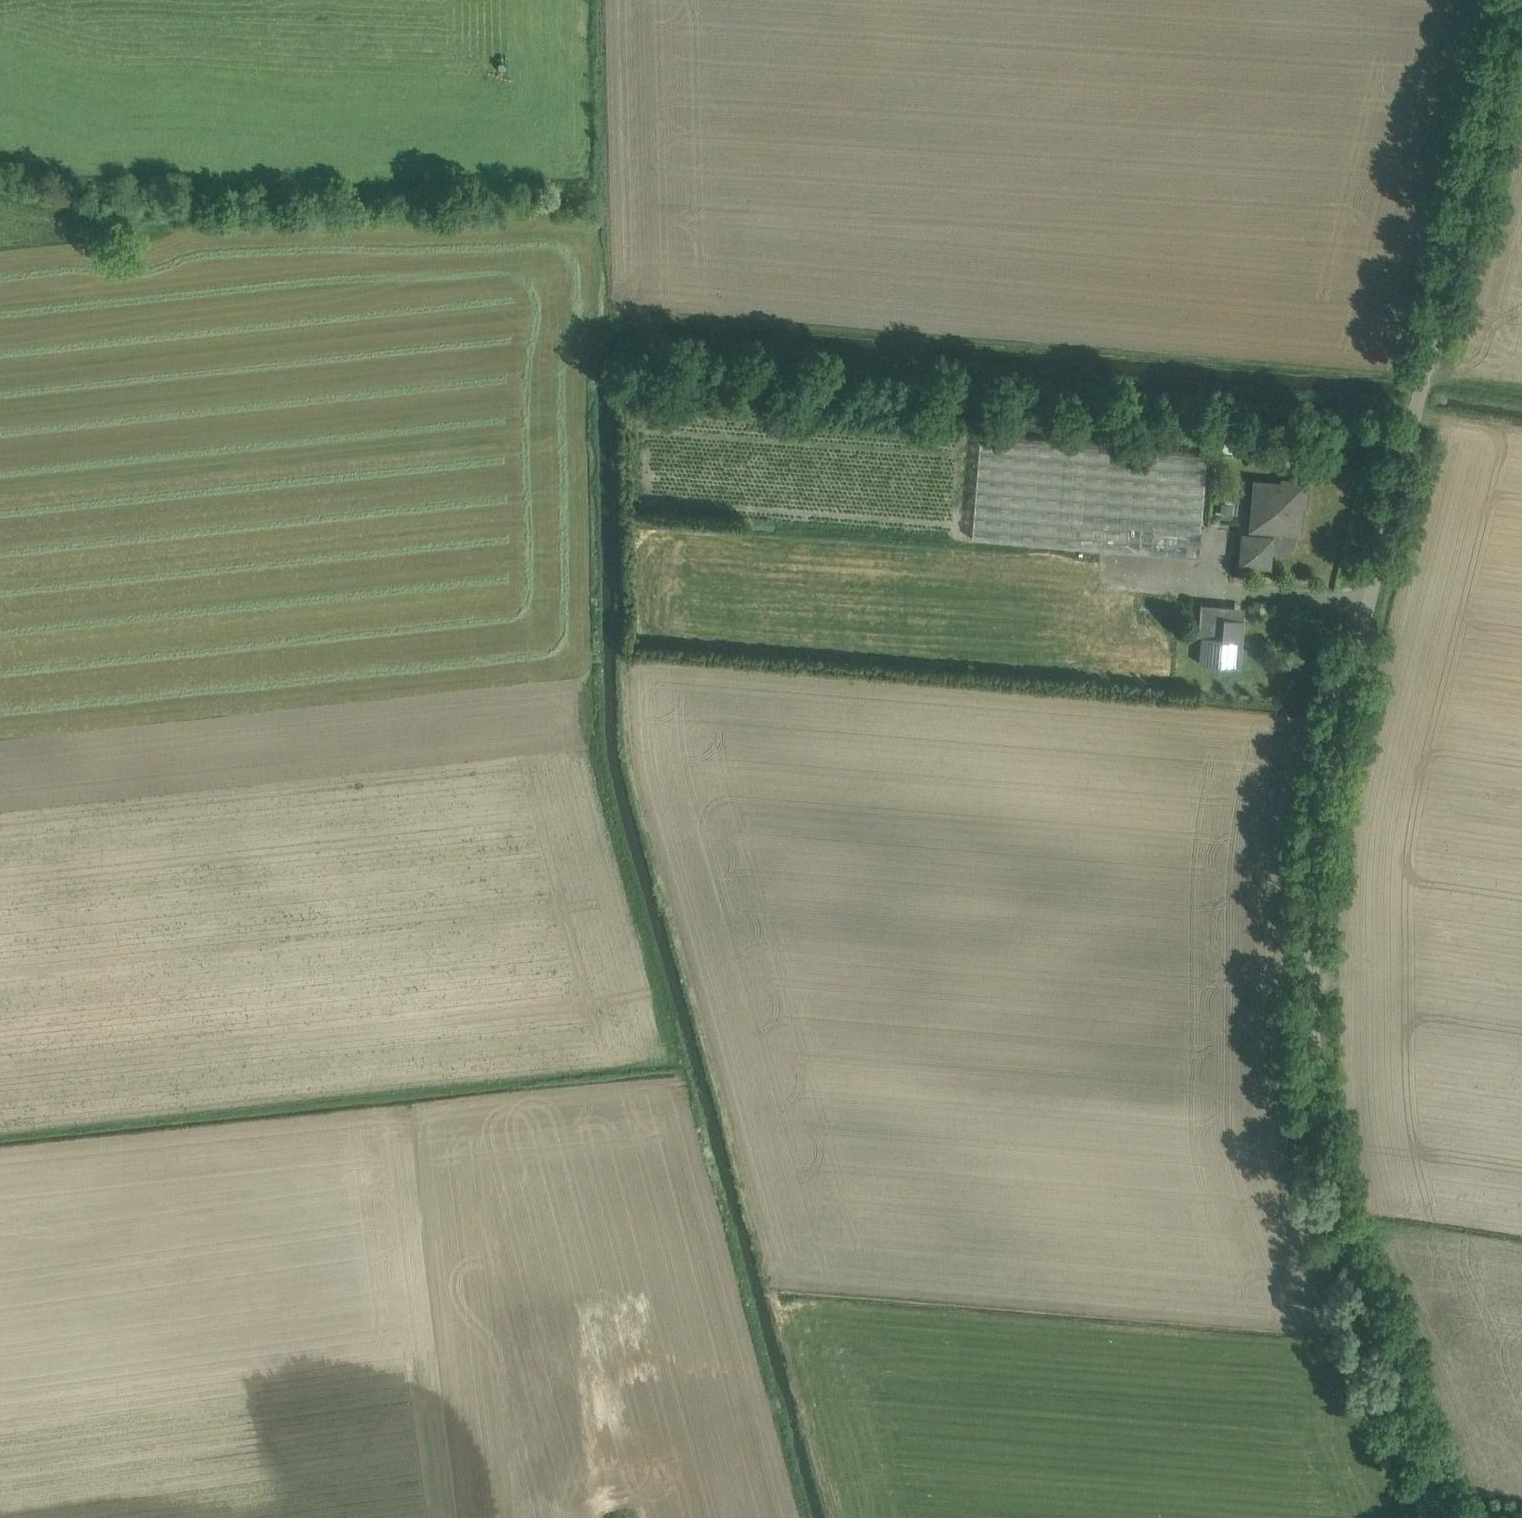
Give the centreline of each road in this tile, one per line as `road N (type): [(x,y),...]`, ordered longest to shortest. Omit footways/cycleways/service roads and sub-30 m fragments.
road 1 (unclassified): [(1445,1517),(1329,1149),(1318,1056),(1326,842),(1340,748),(1519,0)]

